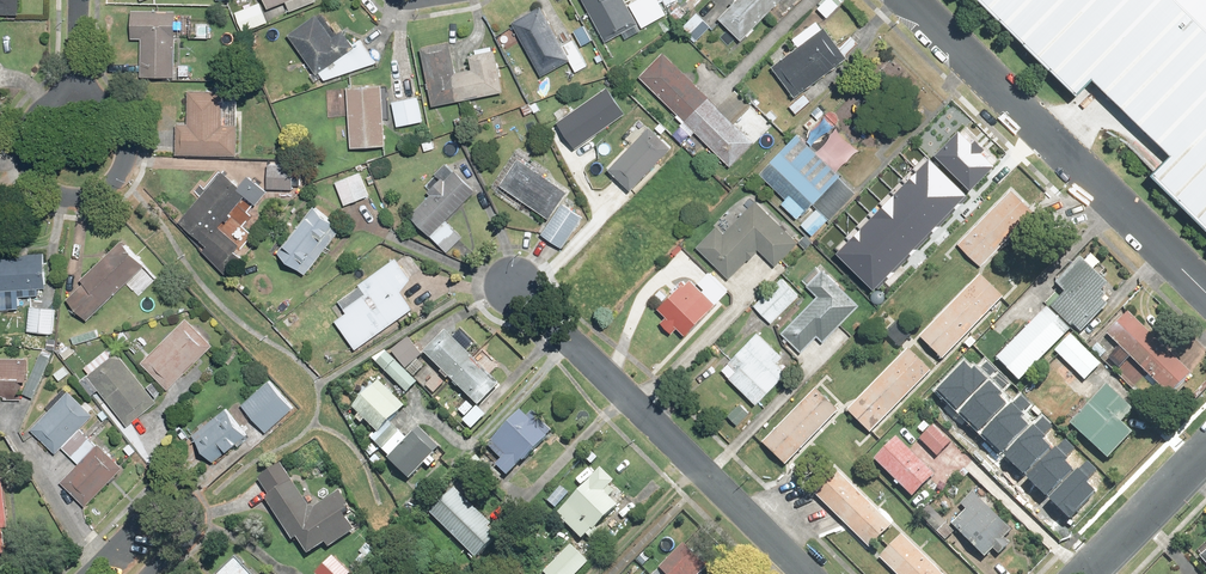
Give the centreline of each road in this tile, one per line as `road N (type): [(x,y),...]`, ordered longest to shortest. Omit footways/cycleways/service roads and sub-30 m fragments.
road 1 (residential): [(506,272),(809,573)]
road 2 (residential): [(906,0),(1205,295)]
road 3 (residential): [(76,92),(106,102),(124,127),(125,158),(105,185),(55,190),(29,167),(25,132)]
road 4 (residential): [(90,573),(171,488),(188,490),(198,503),(198,527),(148,573)]
road 5 (residential): [(1205,451),(1085,573)]

